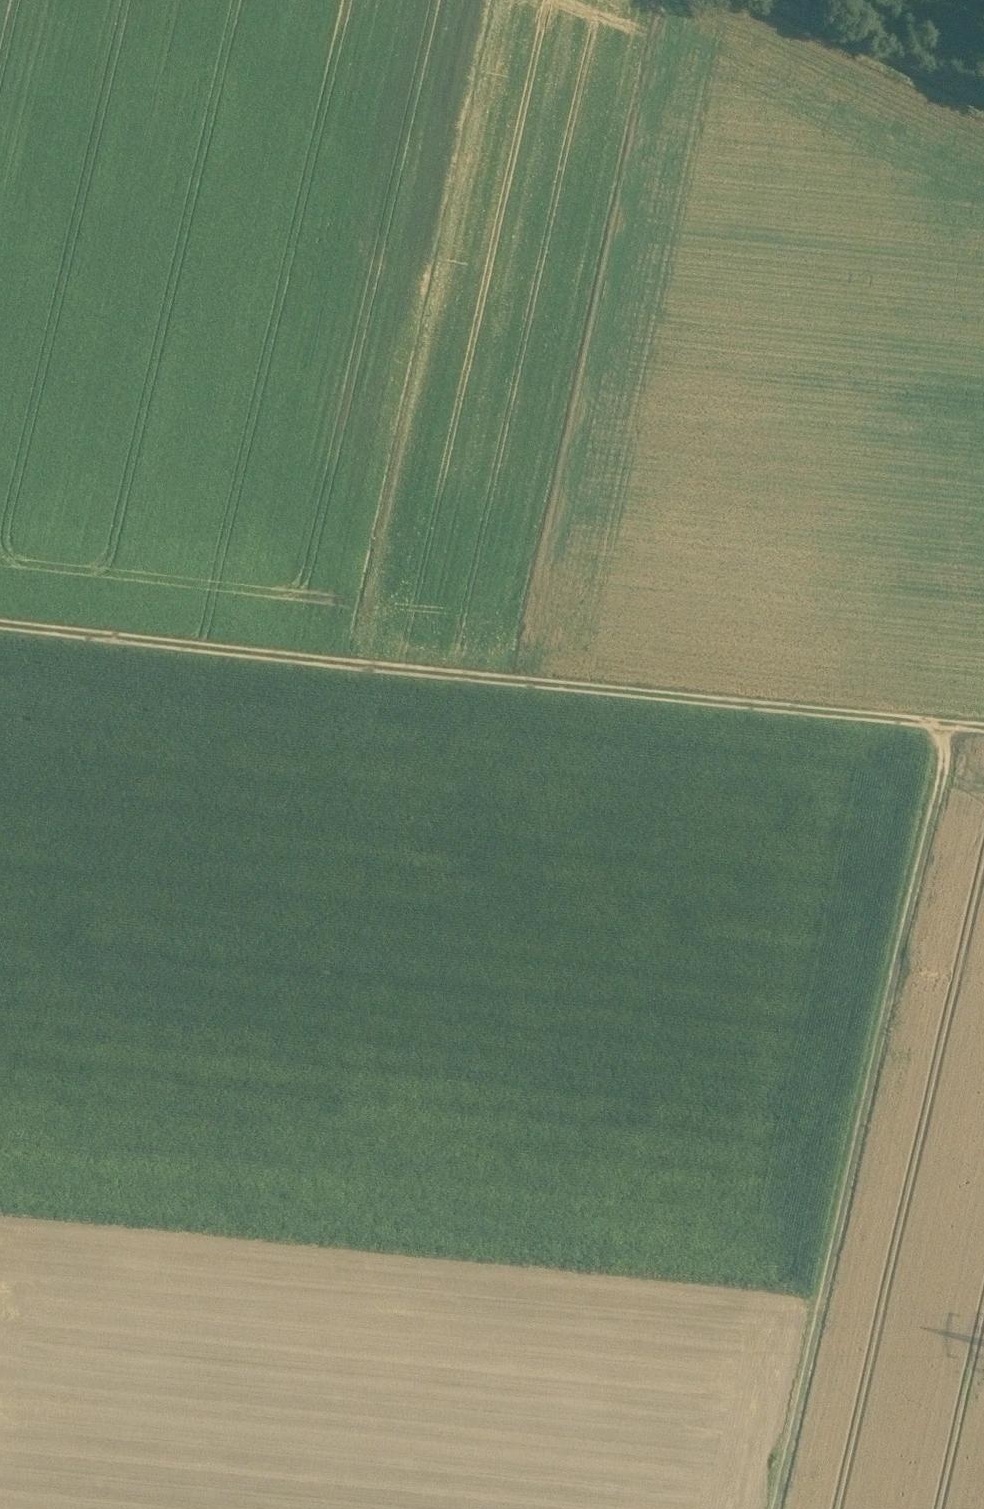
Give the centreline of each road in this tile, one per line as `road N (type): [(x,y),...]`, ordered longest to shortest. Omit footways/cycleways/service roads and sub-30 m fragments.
road 1 (track): [(983,728),(0,622)]

